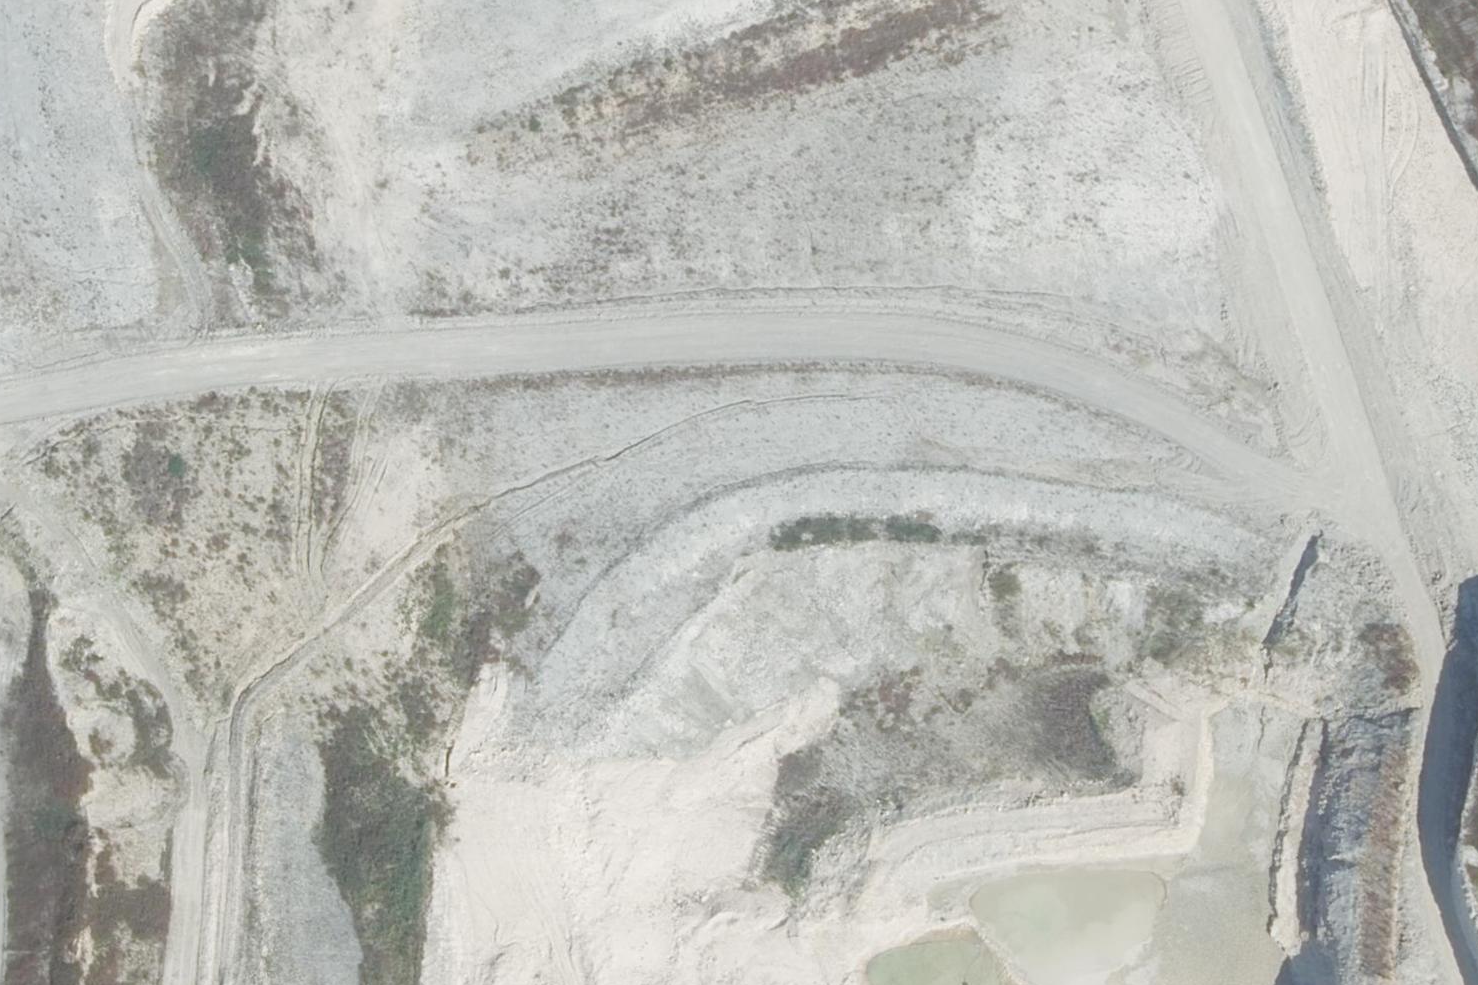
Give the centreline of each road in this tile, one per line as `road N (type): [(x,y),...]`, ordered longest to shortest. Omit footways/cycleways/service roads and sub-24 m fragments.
road 1 (track): [(575,984),(381,830),(151,673),(0,625)]

